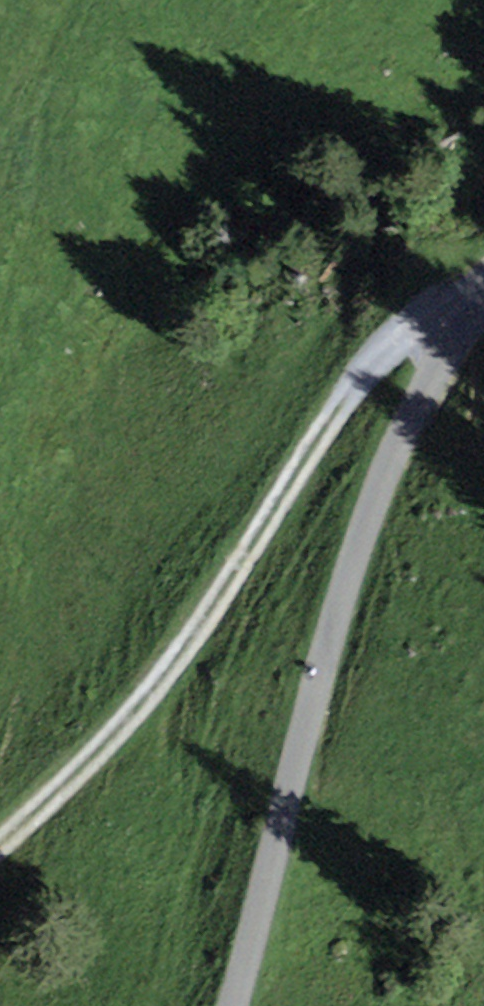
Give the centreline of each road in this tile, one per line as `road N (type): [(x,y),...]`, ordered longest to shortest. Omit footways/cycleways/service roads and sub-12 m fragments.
road 1 (unclassified): [(233,1005),(375,504),(428,386),(483,300)]
road 2 (track): [(483,296),(427,321),(359,377),(115,736),(0,834)]

